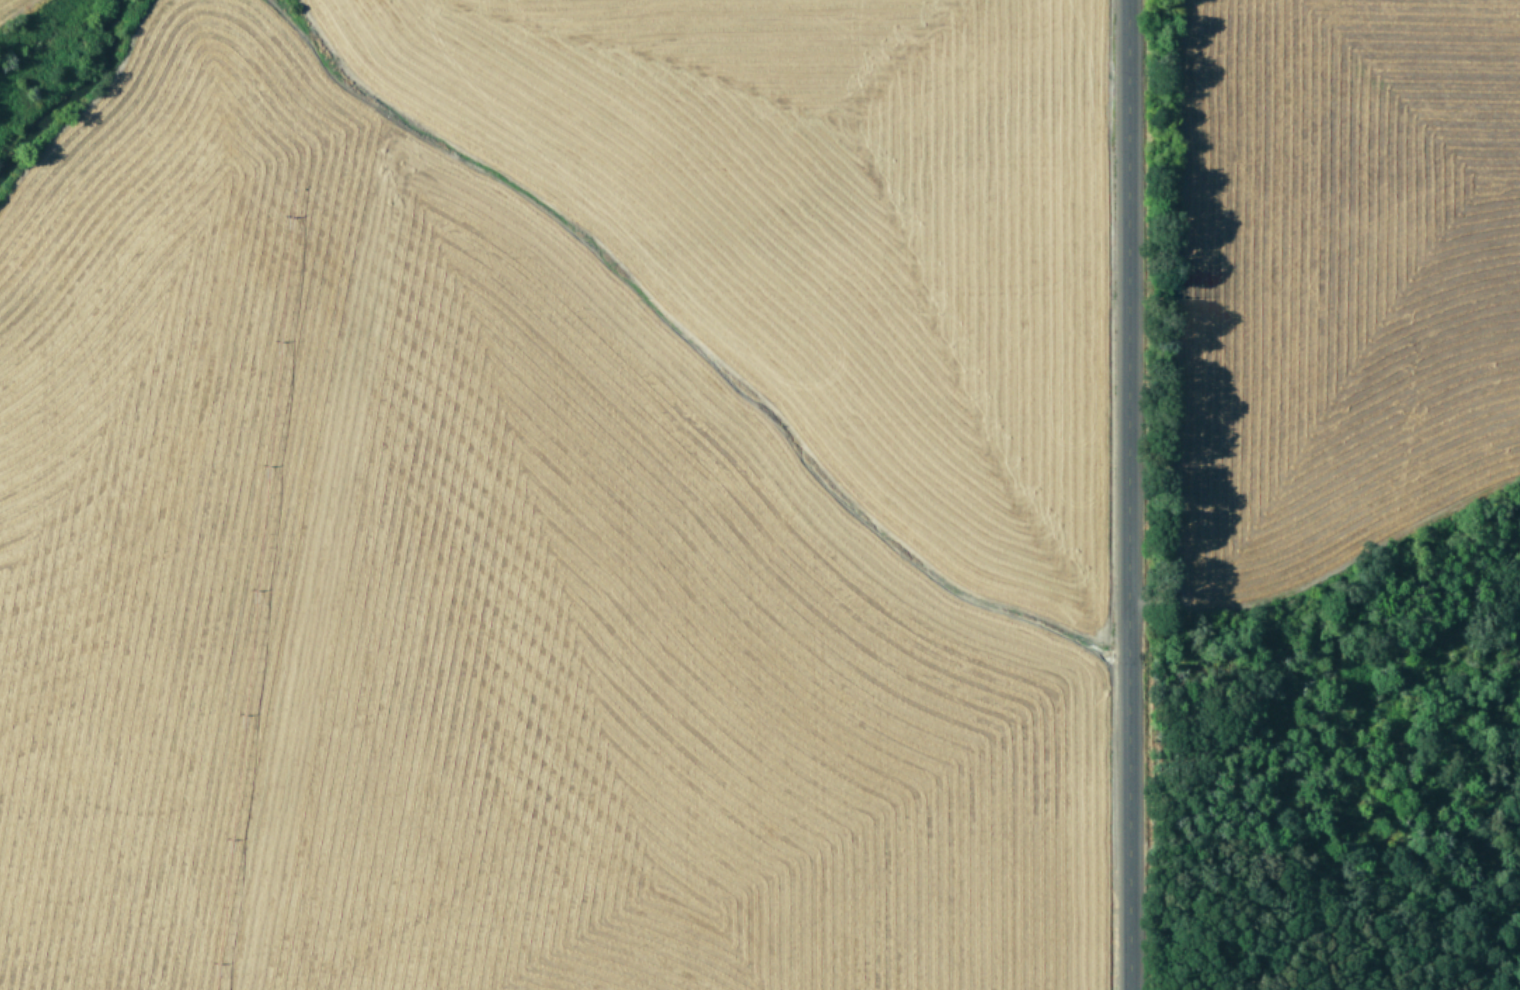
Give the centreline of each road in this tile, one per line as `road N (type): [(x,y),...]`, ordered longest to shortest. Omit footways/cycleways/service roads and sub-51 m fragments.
road 1 (tertiary): [(1121,989),(1122,0)]

